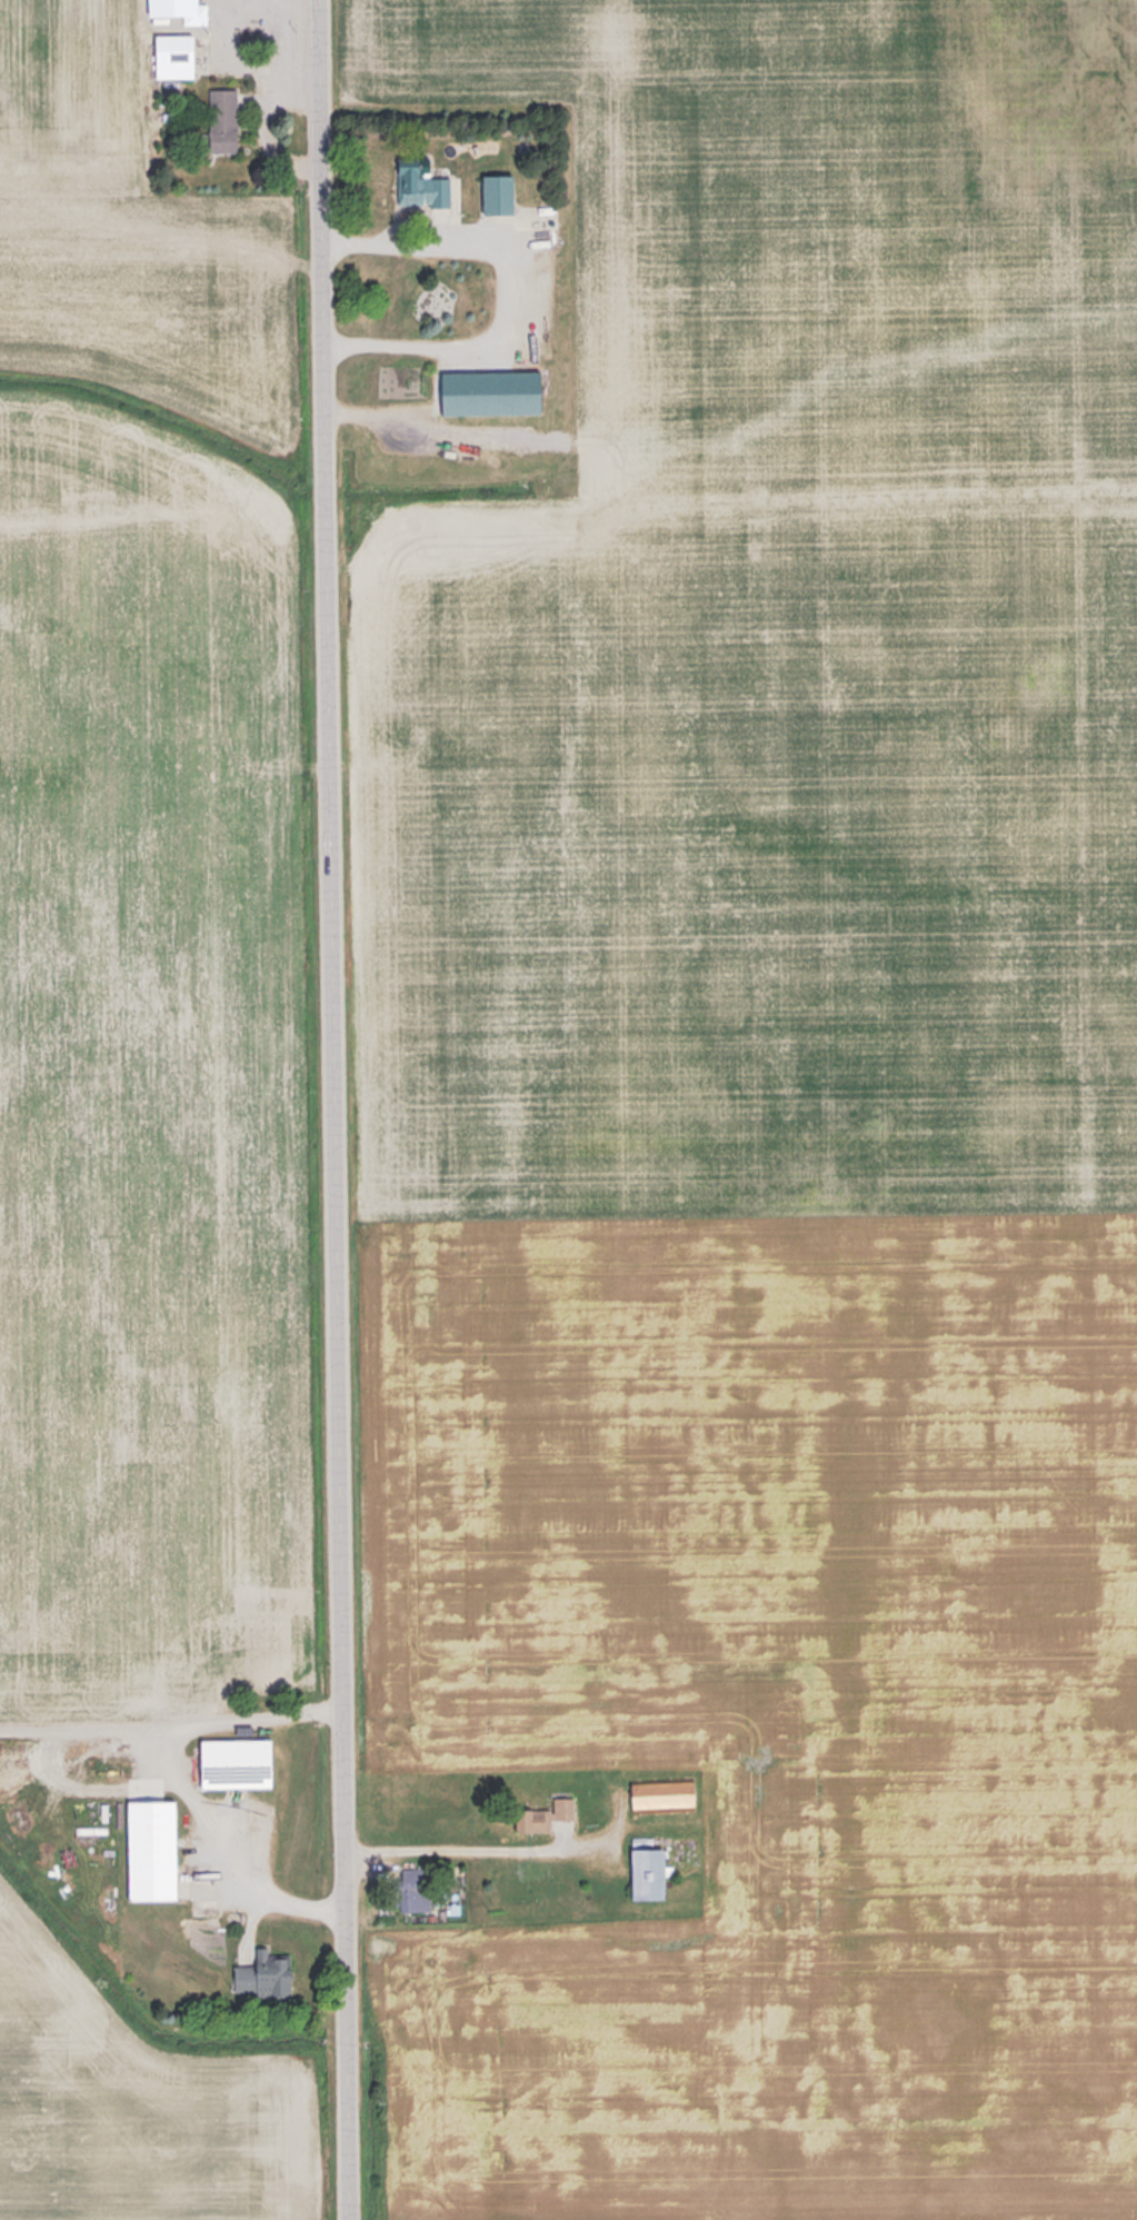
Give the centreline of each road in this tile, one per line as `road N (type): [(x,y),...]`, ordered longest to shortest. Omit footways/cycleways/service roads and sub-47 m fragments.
road 1 (residential): [(350,2219),(320,0)]

